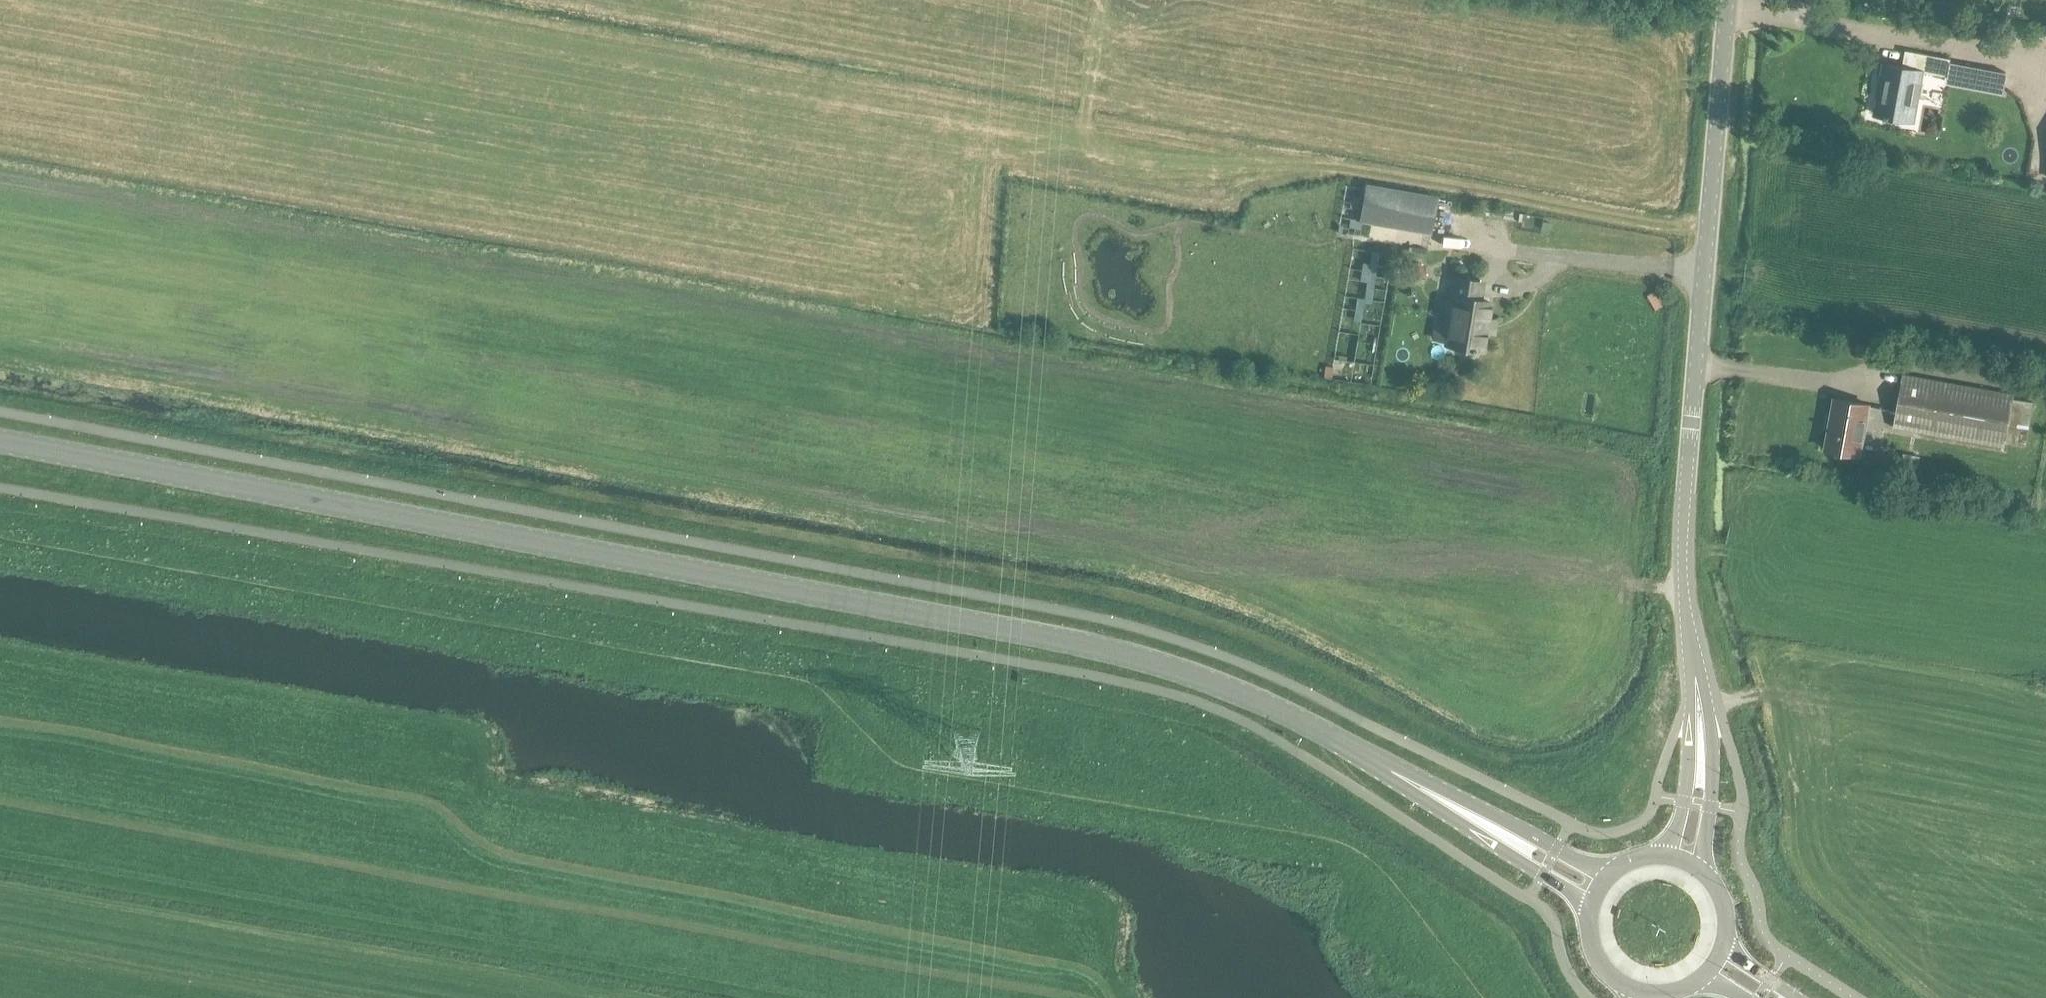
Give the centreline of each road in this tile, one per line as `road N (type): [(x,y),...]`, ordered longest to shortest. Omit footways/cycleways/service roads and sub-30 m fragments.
road 1 (secondary): [(1595,888),(1340,743),(1148,660),(0,442)]
road 2 (unclassified): [(1685,855),(1700,779),(1698,681),(1681,569),(1726,0)]
road 3 (secondary): [(1595,888),(1589,942),(1602,967),(1649,994)]
road 4 (secondary): [(1717,966),(1729,942),(1724,890),(1685,855)]

